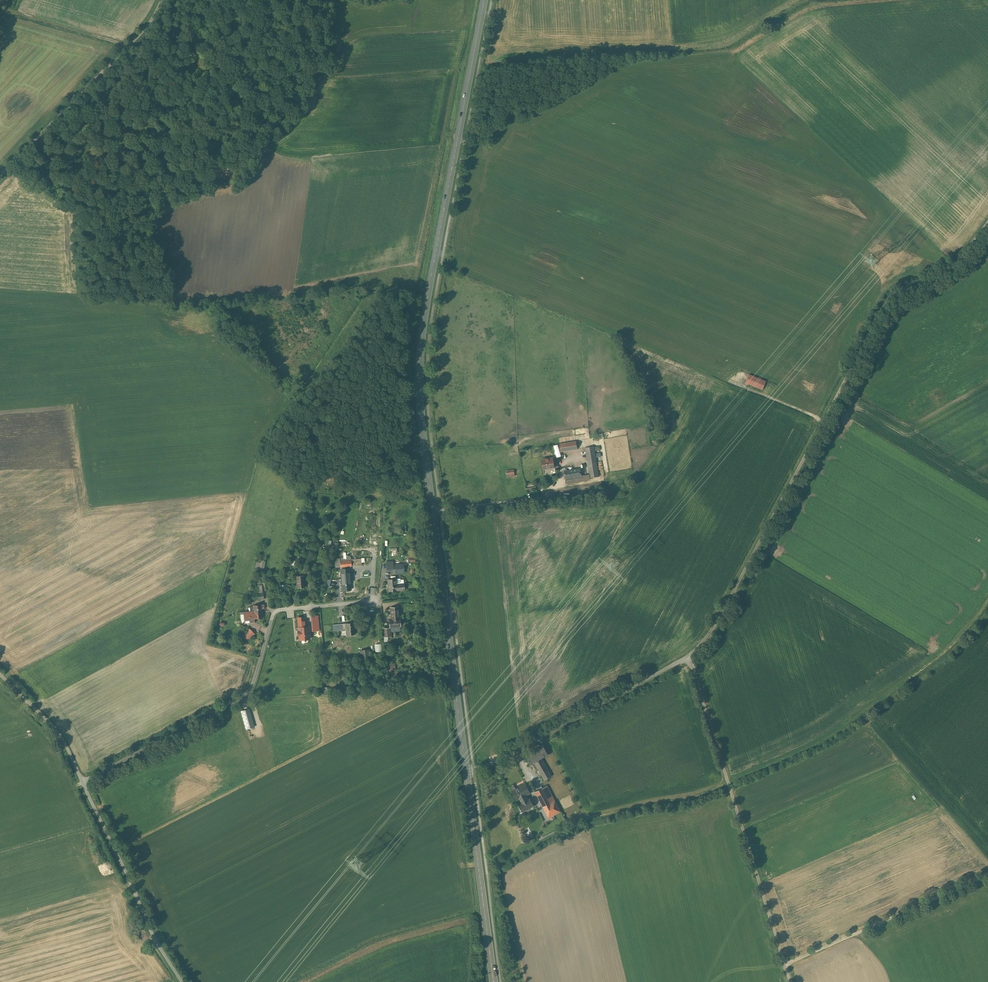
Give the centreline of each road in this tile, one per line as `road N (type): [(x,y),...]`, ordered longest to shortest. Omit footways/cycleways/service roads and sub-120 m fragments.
road 1 (primary): [(484,0),(419,379),(466,768)]
road 2 (unclassified): [(689,657),(720,616),(894,295),(959,261),(987,223)]
road 3 (unclassified): [(80,784),(241,696),(276,610),(378,601)]
road 4 (unclassified): [(689,657),(790,981)]
road 5 (unclassified): [(466,768),(689,657)]
road 6 (unclassified): [(0,172),(158,0)]
road 7 (track): [(987,876),(785,965)]
road 8 (unclassified): [(179,981),(80,784)]
road 9 (primary): [(466,768),(494,981)]
road 10 (track): [(284,981),(369,939),(484,911)]
road 11 (unclassified): [(80,784),(51,727),(0,677)]

